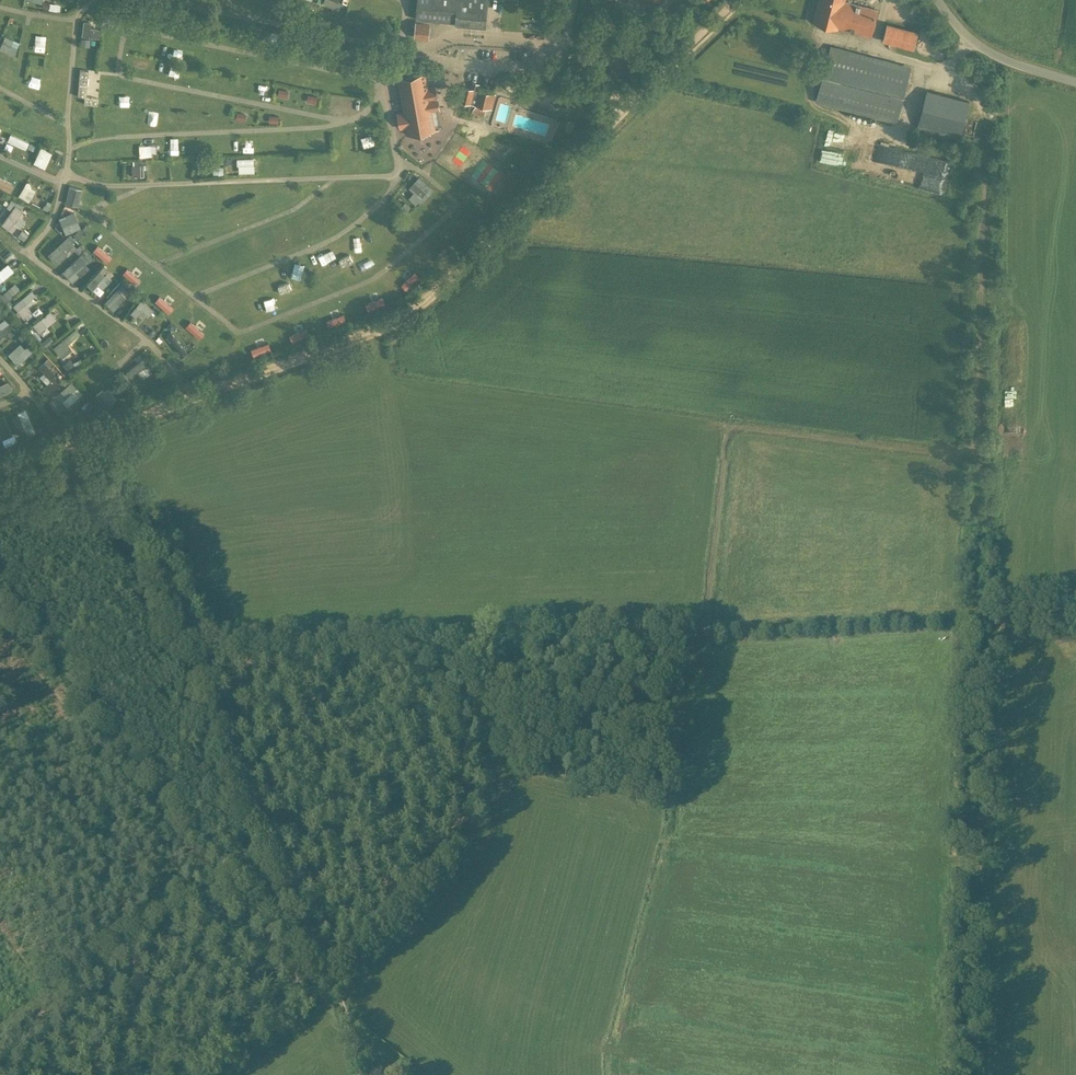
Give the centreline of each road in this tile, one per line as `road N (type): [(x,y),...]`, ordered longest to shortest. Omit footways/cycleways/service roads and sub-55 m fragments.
road 1 (track): [(0,470),(405,314),(737,0)]
road 2 (track): [(104,432),(368,1074)]
road 3 (unclassified): [(1075,81),(987,51),(938,0)]

